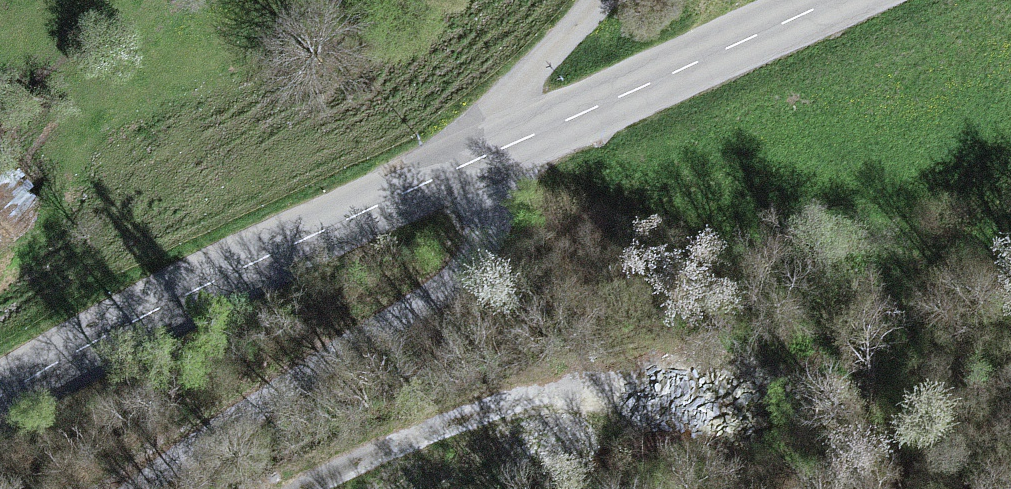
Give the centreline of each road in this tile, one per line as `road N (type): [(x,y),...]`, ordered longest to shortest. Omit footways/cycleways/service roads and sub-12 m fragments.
road 1 (tertiary): [(834,0),(305,237),(76,348),(0,395)]
road 2 (track): [(317,488),(535,402),(608,384),(776,369)]
road 3 (track): [(500,151),(531,89),(601,0)]

